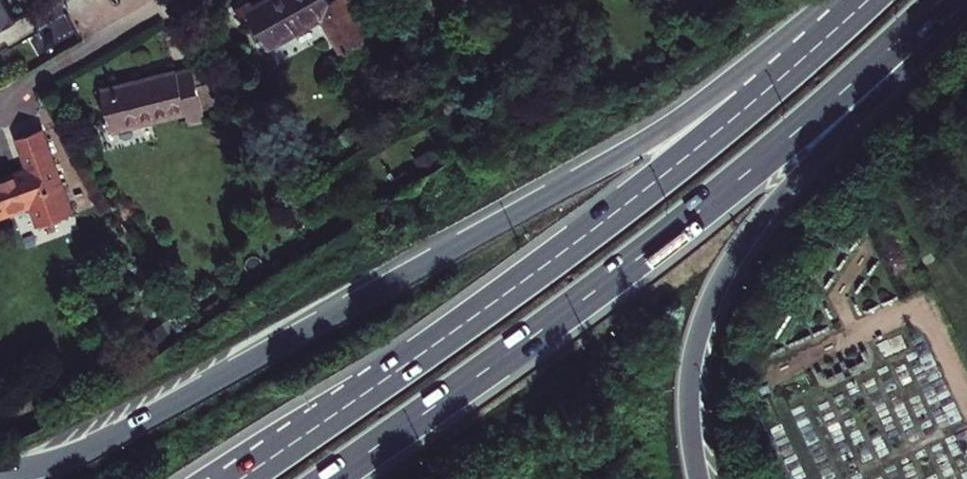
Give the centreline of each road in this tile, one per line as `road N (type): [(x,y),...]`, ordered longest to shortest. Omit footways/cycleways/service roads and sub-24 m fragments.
road 1 (trunk): [(851,0),(646,139),(125,430),(63,455),(0,466)]
road 2 (trunk): [(866,0),(616,210),(236,478)]
road 3 (trunk): [(323,478),(654,245),(943,0)]
road 4 (trunk): [(700,478),(691,355),(720,276),(777,199),(957,0)]
road 5 (residential): [(0,104),(172,0)]

